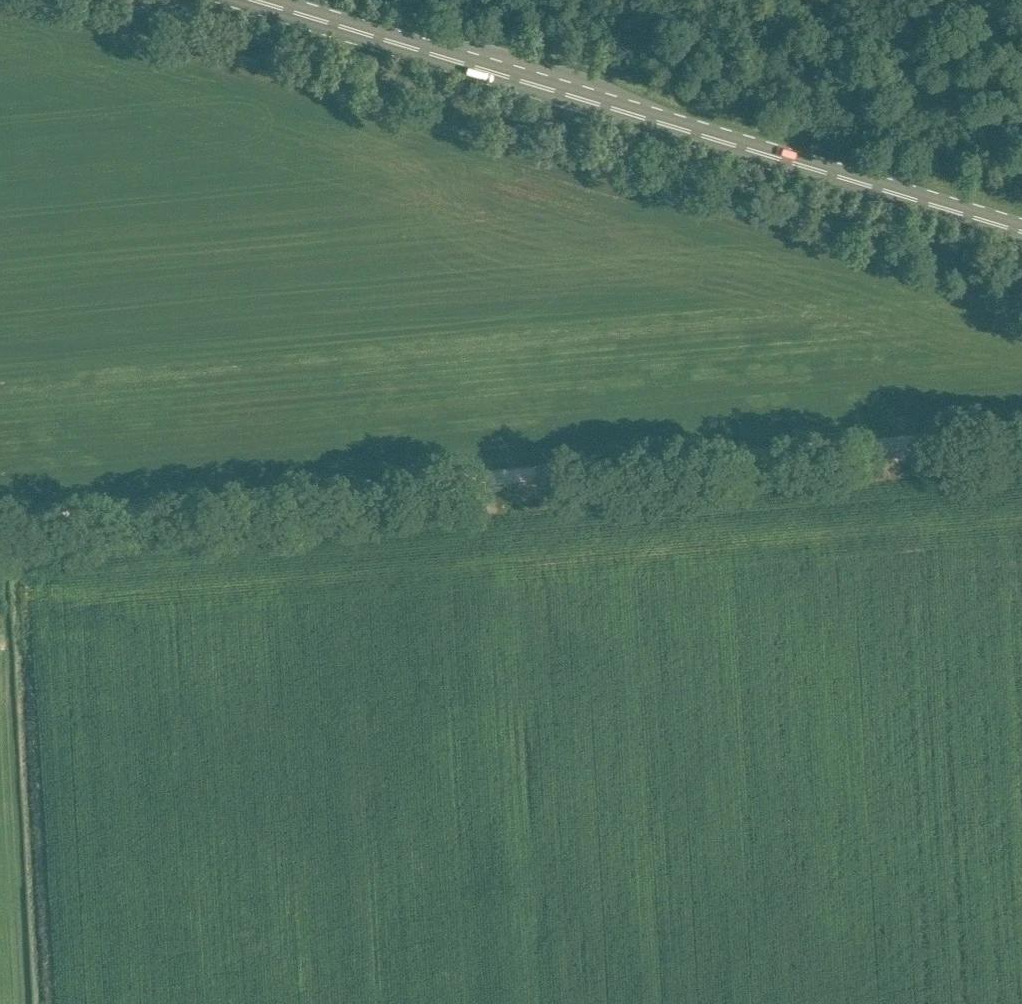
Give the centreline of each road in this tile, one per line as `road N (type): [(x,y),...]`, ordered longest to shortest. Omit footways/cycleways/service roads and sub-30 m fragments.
road 1 (track): [(0,525),(1021,434)]
road 2 (primary): [(1021,232),(252,0)]

